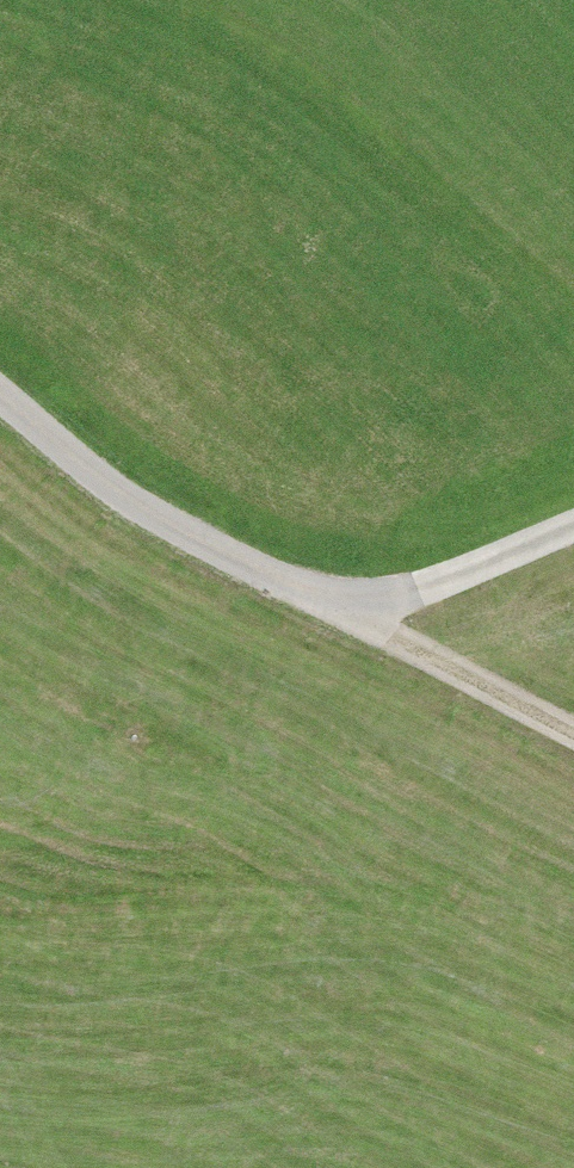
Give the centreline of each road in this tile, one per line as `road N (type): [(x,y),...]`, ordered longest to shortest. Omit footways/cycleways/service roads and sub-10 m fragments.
road 1 (residential): [(573,536),(383,620),(109,497),(0,404)]
road 2 (track): [(383,620),(573,722)]

